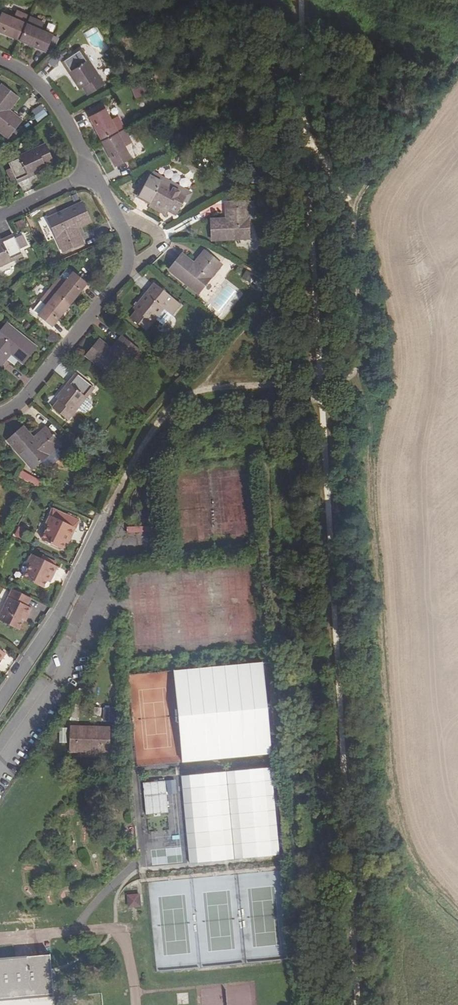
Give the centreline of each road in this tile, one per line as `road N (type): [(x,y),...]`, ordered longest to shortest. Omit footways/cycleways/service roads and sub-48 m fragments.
road 1 (track): [(457,59),(361,202),(351,234),(362,365),(348,377),(295,383)]
road 2 (residential): [(0,413),(21,403),(124,272),(127,250),(93,174)]
road 3 (residential): [(0,700),(50,630),(109,511)]
road 4 (track): [(295,383),(174,401),(145,441)]
road 5 (residential): [(93,174),(40,88),(0,63)]

